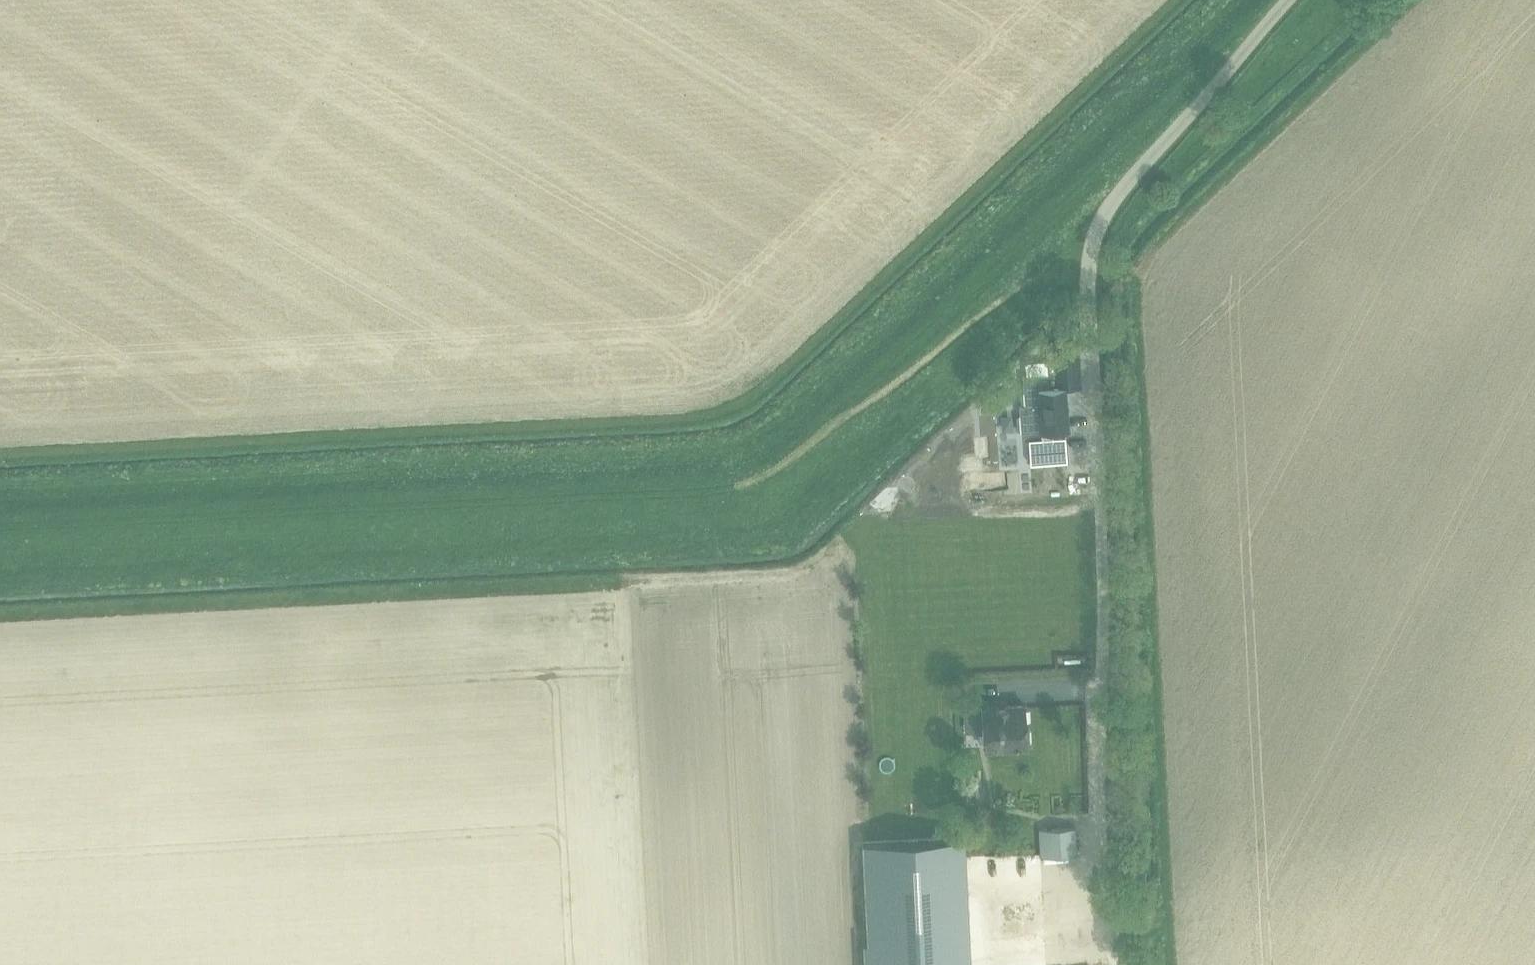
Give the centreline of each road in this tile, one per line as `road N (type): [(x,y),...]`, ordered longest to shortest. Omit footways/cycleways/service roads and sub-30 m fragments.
road 1 (track): [(1072,306),(759,521),(0,566)]
road 2 (unclassified): [(1299,0),(1116,199),(1072,306)]

